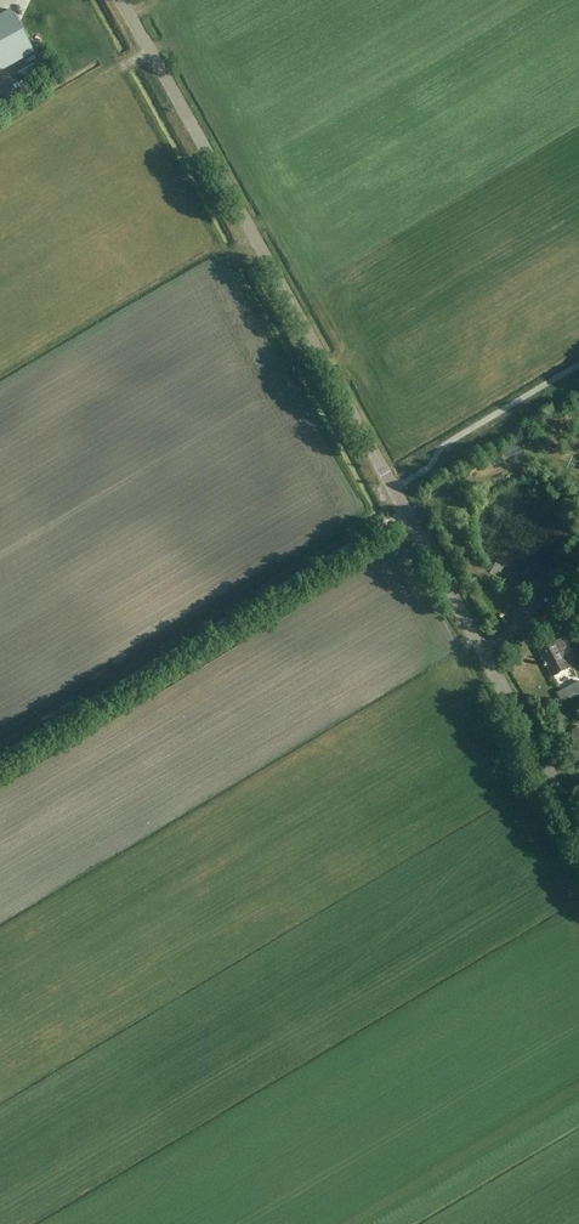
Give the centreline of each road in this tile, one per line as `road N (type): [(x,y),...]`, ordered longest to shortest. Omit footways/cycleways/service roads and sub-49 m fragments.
road 1 (tertiary): [(578,826),(121,0)]

